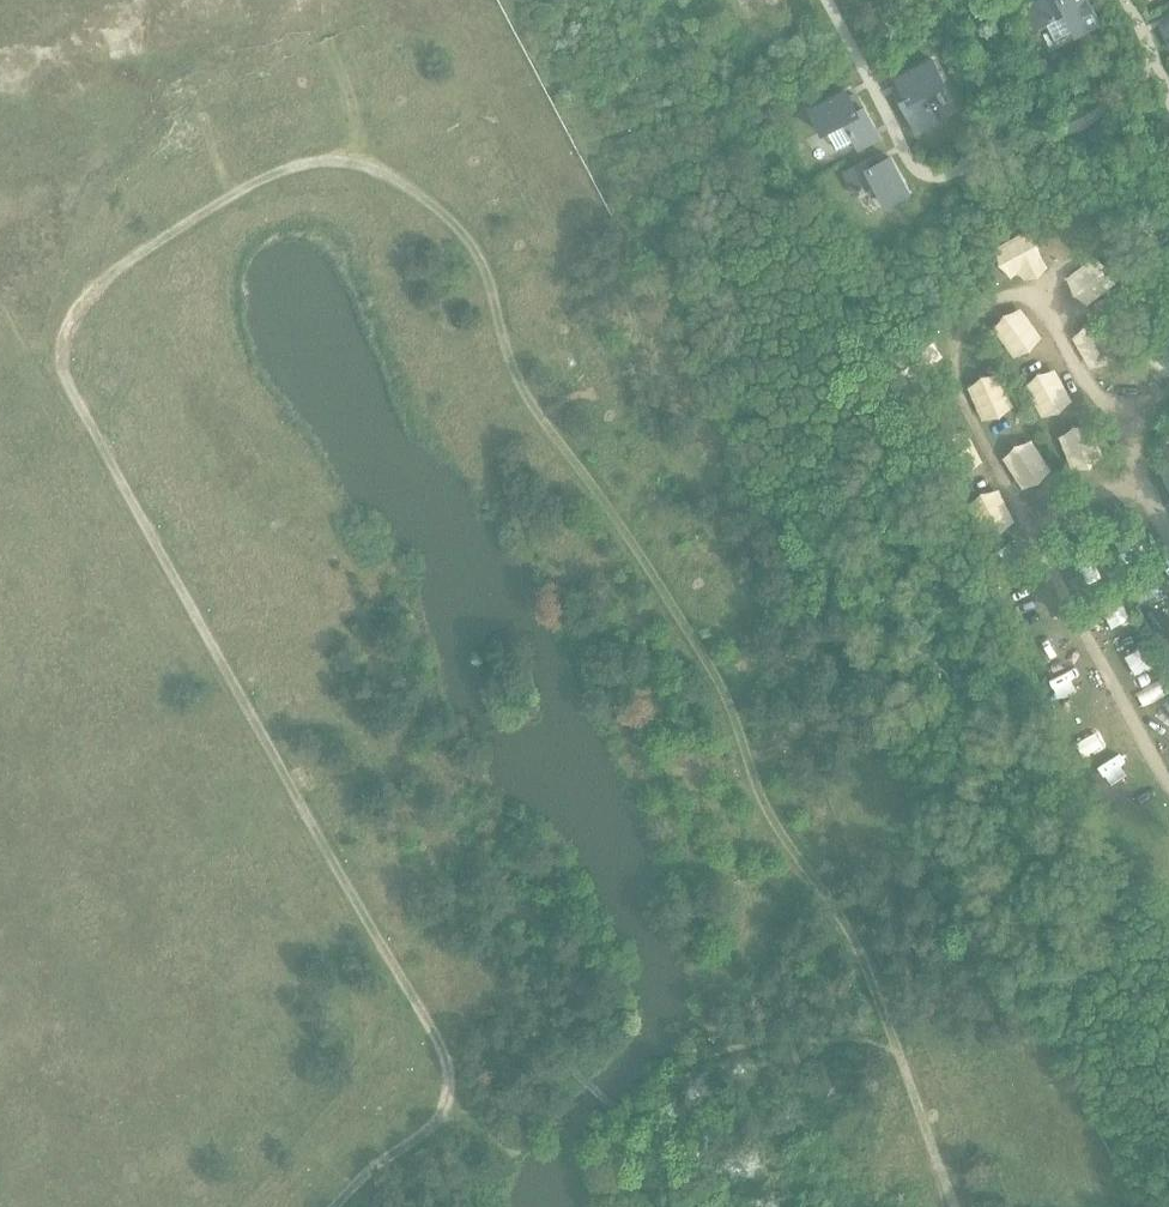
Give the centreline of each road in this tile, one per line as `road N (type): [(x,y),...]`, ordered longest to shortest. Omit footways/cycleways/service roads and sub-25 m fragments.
road 1 (track): [(927,1129),(894,1047),(751,779),(718,685),(526,390),(472,250),(380,175),(357,142),(329,40)]
road 2 (track): [(380,175),(324,167),(254,179),(89,288),(62,321),(57,359),(76,410),(441,1050),(451,1091)]
road 3 (track): [(451,1091),(437,1124),(364,1172),(331,1206)]

